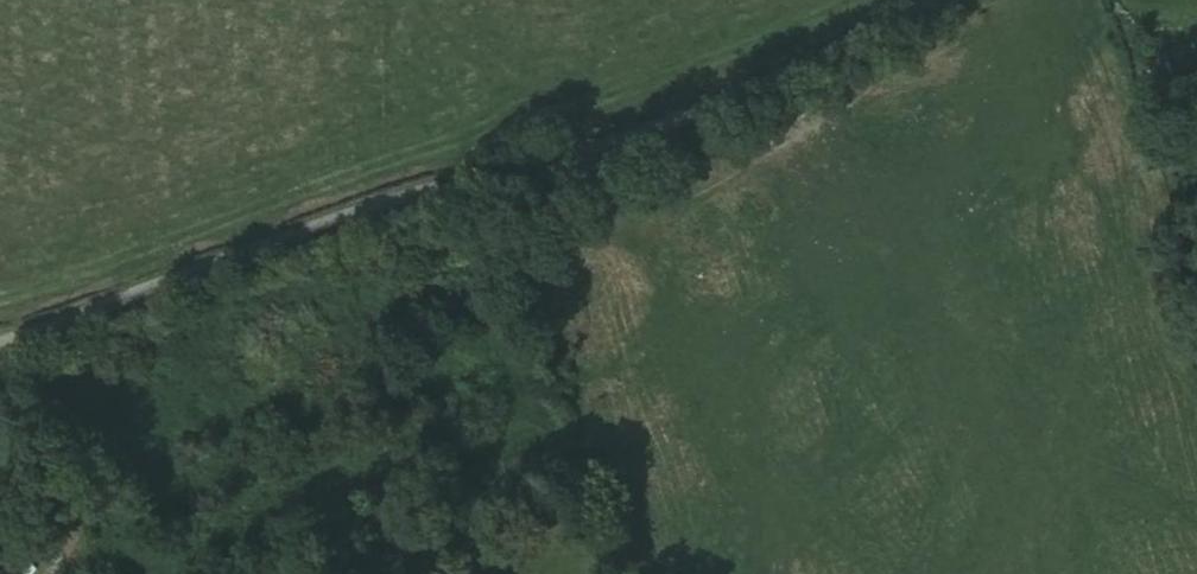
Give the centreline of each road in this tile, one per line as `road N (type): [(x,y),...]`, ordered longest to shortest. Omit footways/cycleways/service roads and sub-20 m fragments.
road 1 (unclassified): [(0,343),(771,81),(937,0)]

